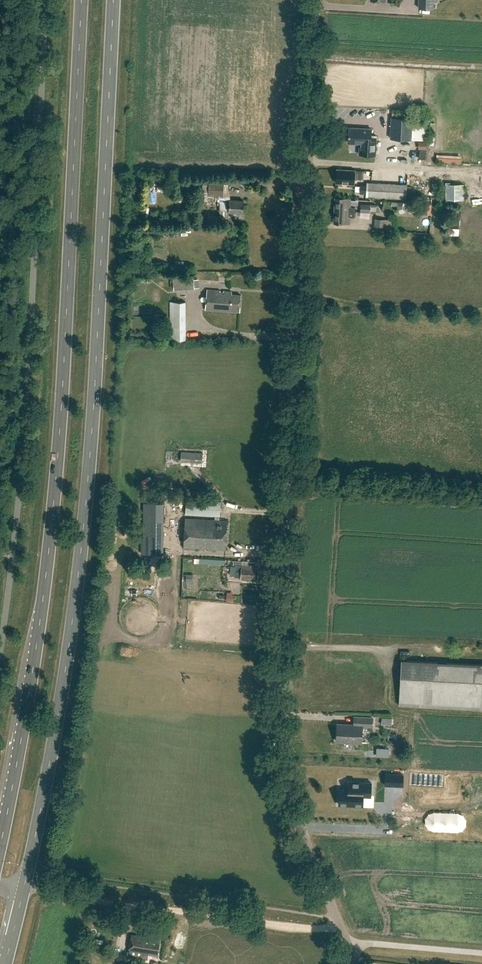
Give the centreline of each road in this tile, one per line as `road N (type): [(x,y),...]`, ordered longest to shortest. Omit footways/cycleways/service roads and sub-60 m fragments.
road 1 (unclassified): [(349,947),(293,811),(280,736),(315,0)]
road 2 (primary): [(24,887),(77,594),(113,0)]
road 3 (primary): [(81,0),(59,451),(36,652),(0,846)]
road 4 (track): [(76,896),(321,930),(340,925)]
road 5 (unclassified): [(481,953),(349,947)]

